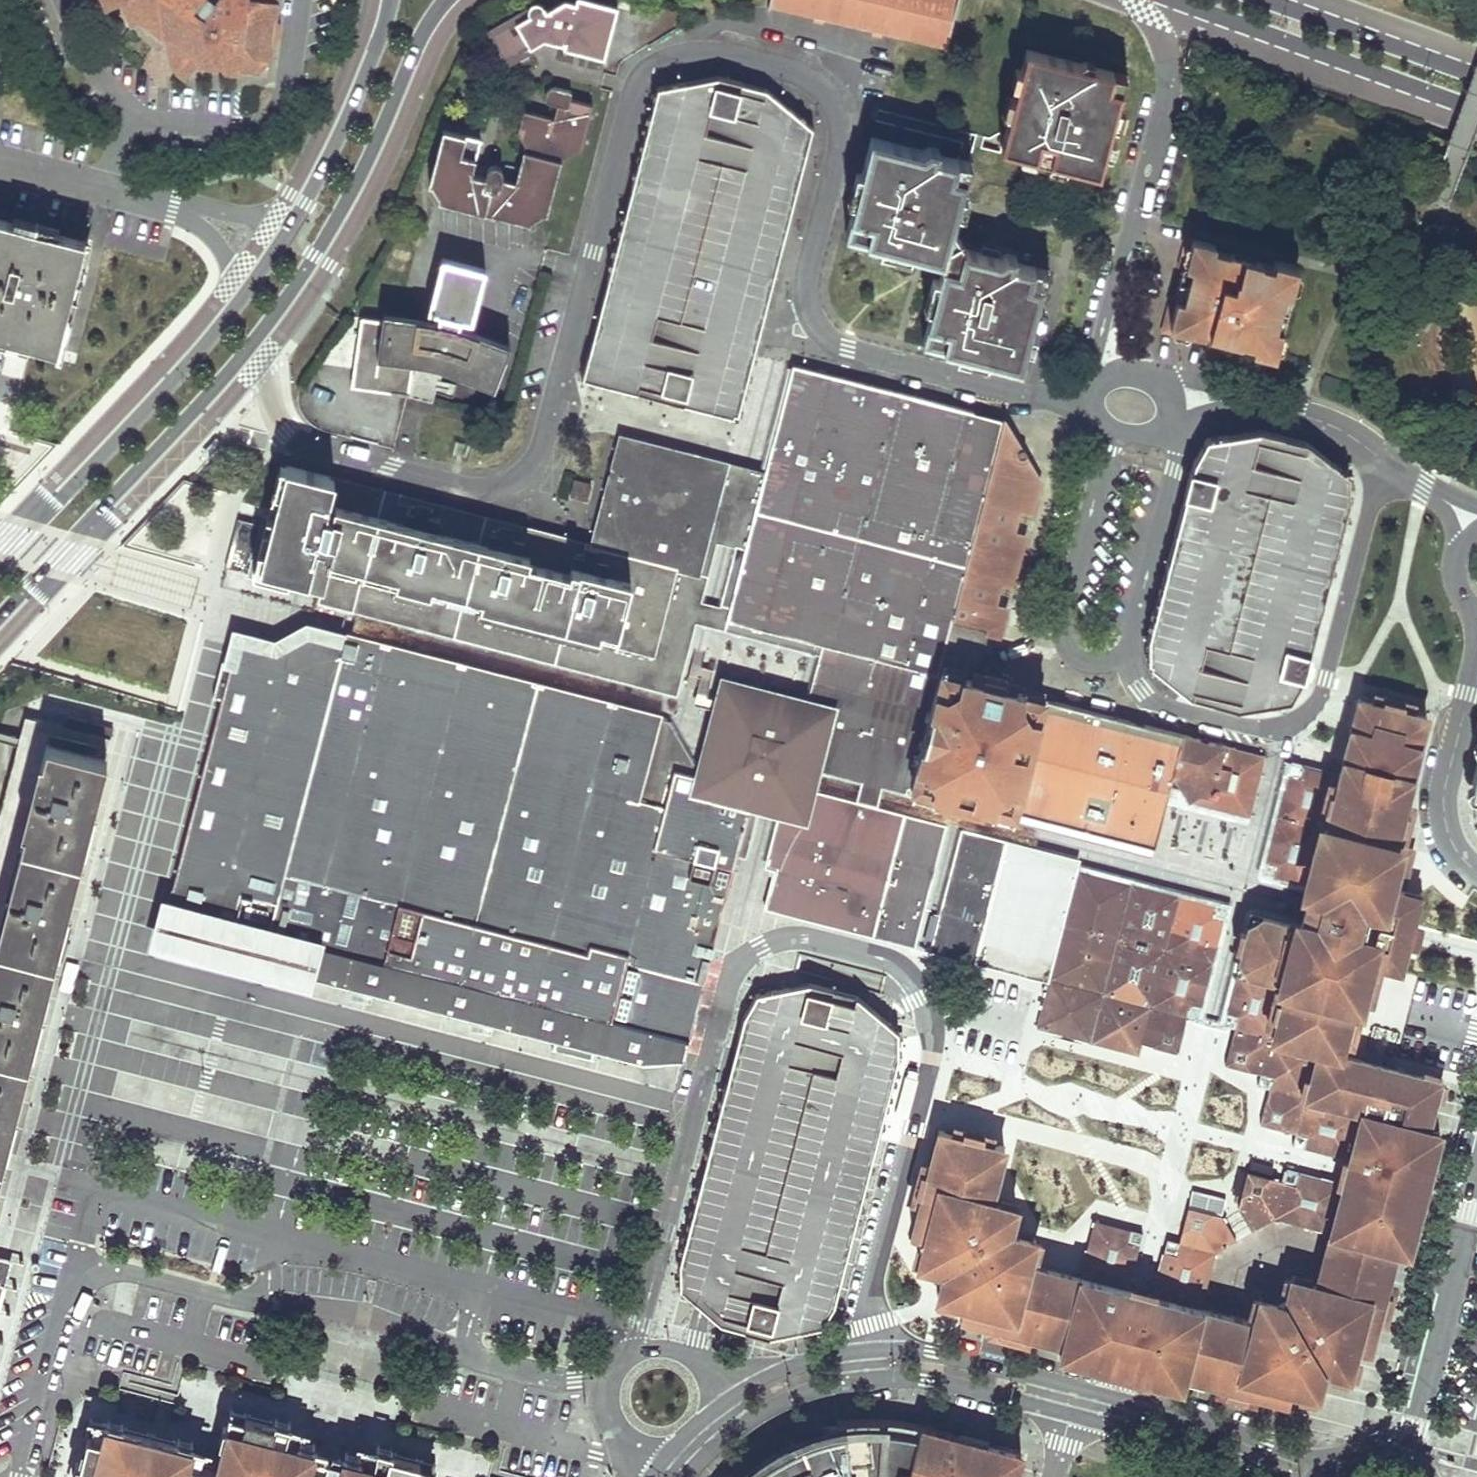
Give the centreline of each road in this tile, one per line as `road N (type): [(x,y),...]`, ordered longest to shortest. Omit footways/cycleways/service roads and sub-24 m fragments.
road 1 (residential): [(1098,399),(1034,397),(848,351),(822,336),(806,295),(839,153),(833,108),(804,79),(712,57),(661,63),(635,96),(542,450),(514,479),(477,485),(298,440),(270,394),(272,346),(285,315)]
road 2 (residential): [(1334,1465),(1004,1368),(872,1352),(811,1363),(754,1389),(677,1447),(653,1476)]
road 3 (residential): [(682,1476),(766,1412),(838,1386),(896,1380),(1070,1414),(1269,1476)]
road 4 (residential): [(1393,468),(1362,520),(1317,691),(1300,716),(1248,729),(1163,706),(1131,677),(1128,653)]
road 5 (tertiary): [(0,628),(285,315)]
road 6 (residential): [(1140,0),(1154,20),(1169,86),(1095,362),(1107,379)]
road 7 (tertiary): [(285,315),(363,184),(428,43),(460,0)]
road 8 (tertiary): [(1173,0),(1476,109)]
road 9 (tertiary): [(210,326),(0,549)]
road 10 (residential): [(1108,428),(1059,628),(1082,660),(1128,653)]
road 11 (residential): [(1476,1191),(1403,1462)]
road 12 (residential): [(1393,468),(1323,423),(1238,402),(1171,401)]
road 13 (residential): [(1128,653),(1177,455),(1159,430)]
road 14 (residential): [(1476,872),(1450,837),(1444,807),(1476,664)]
road 15 (tertiary): [(382,0),(329,135),(295,198)]
road 16 (tertiary): [(1476,74),(1279,0)]
road 17 (residential): [(0,164),(173,209)]
road 18 (tertiary): [(295,198),(210,326)]
road 19 (residential): [(173,209),(215,239),(228,264),(210,326)]
road 20 (residential): [(295,198),(265,215),(173,209)]

